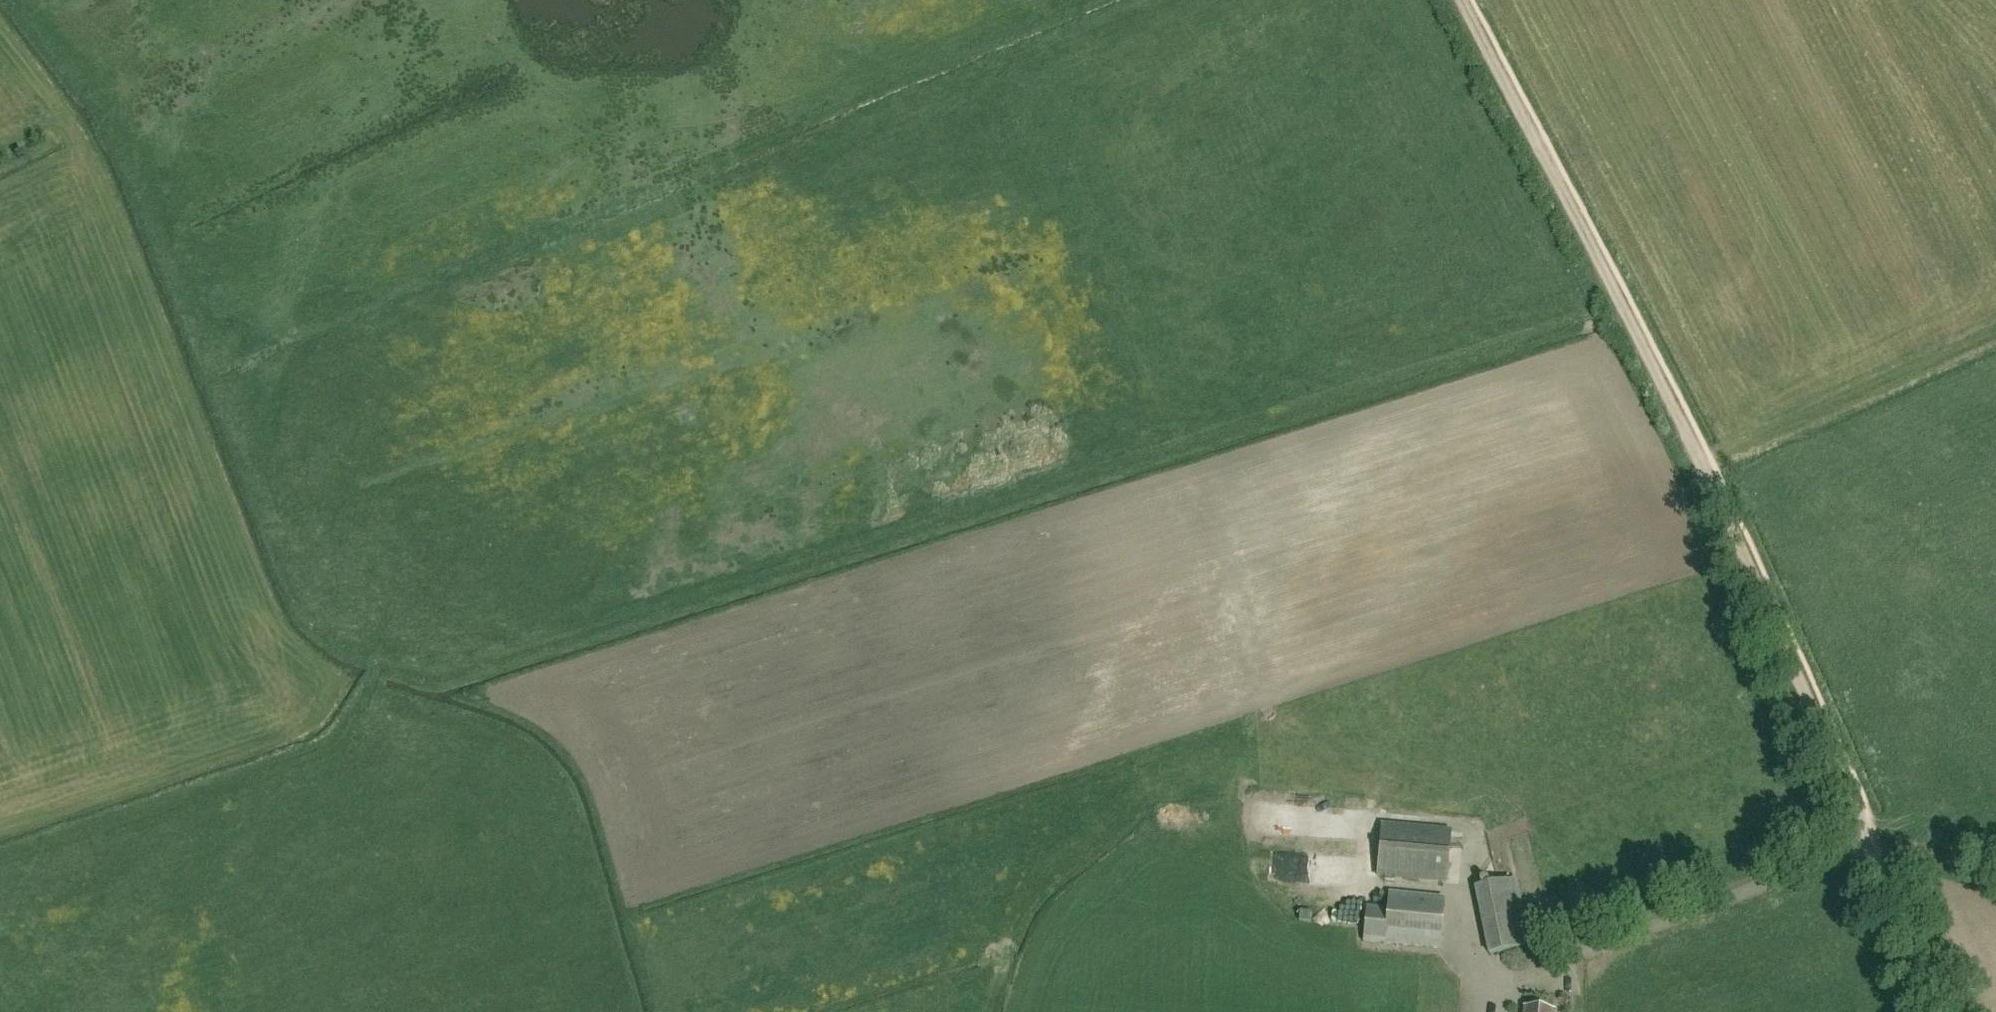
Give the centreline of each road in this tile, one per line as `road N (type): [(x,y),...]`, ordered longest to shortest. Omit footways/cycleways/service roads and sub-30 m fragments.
road 1 (track): [(1455,0),(1641,352),(1872,844)]
road 2 (unclassified): [(1947,1011),(1872,844)]

